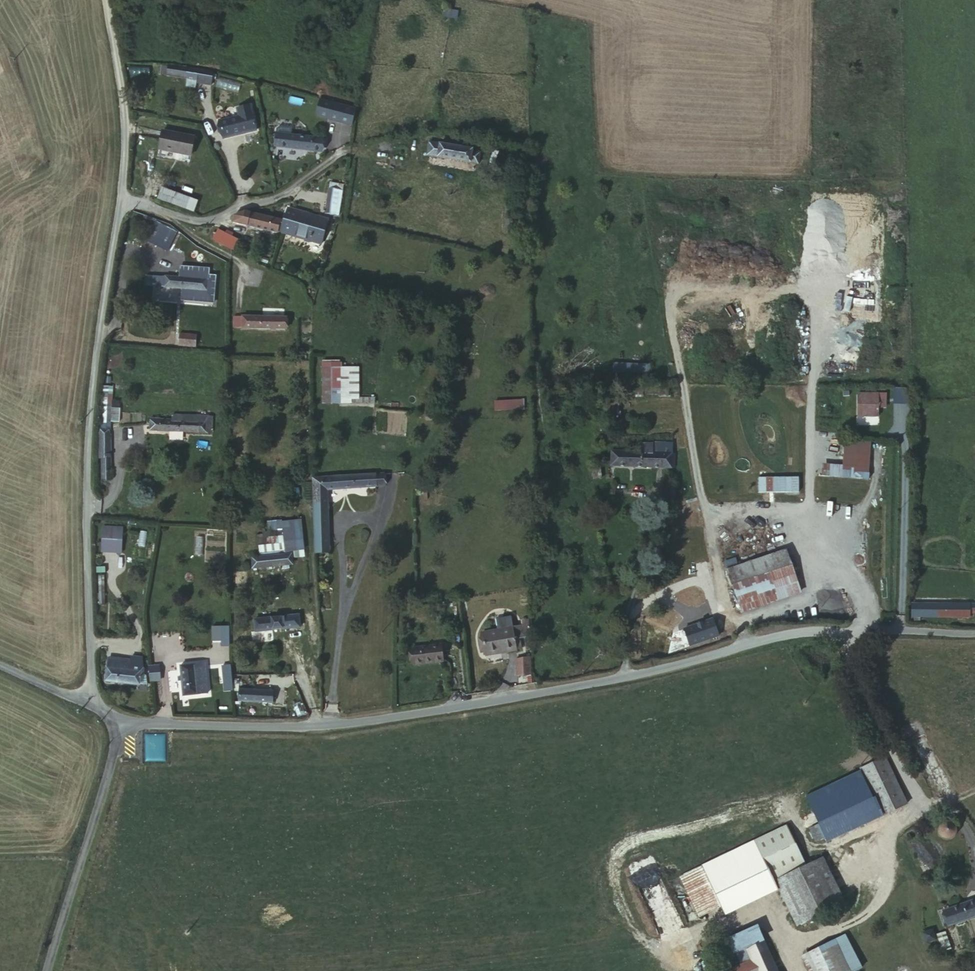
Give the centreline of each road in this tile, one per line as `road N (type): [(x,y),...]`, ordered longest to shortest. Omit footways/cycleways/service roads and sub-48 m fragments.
road 1 (unclassified): [(109,719),(329,725),(572,686),(796,633),(848,633)]
road 2 (residential): [(96,710),(87,461),(125,119)]
road 3 (unclassified): [(109,719),(115,732),(105,770),(42,970)]
road 4 (unclassified): [(848,633),(853,679),(871,722),(923,807)]
road 5 (unclassified): [(848,633),(974,635)]

